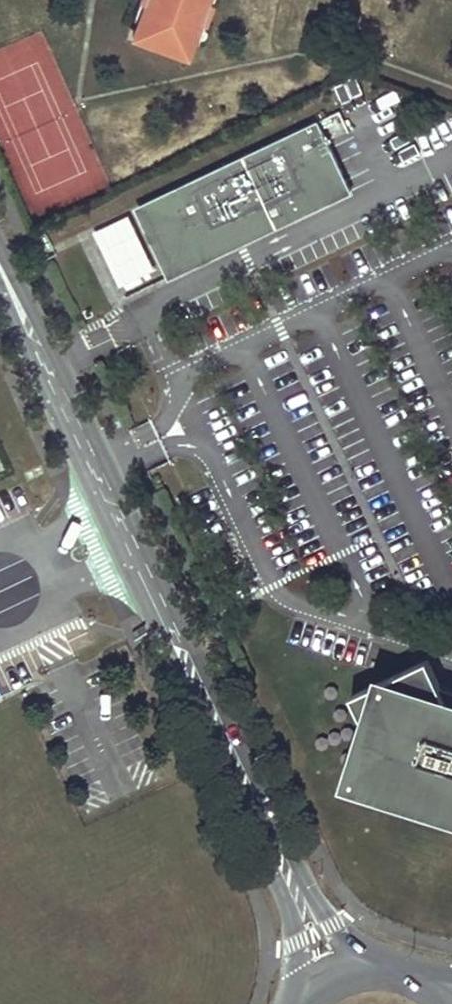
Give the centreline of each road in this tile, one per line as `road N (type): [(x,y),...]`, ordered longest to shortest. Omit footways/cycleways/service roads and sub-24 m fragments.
road 1 (tertiary): [(338,979),(0,266)]

